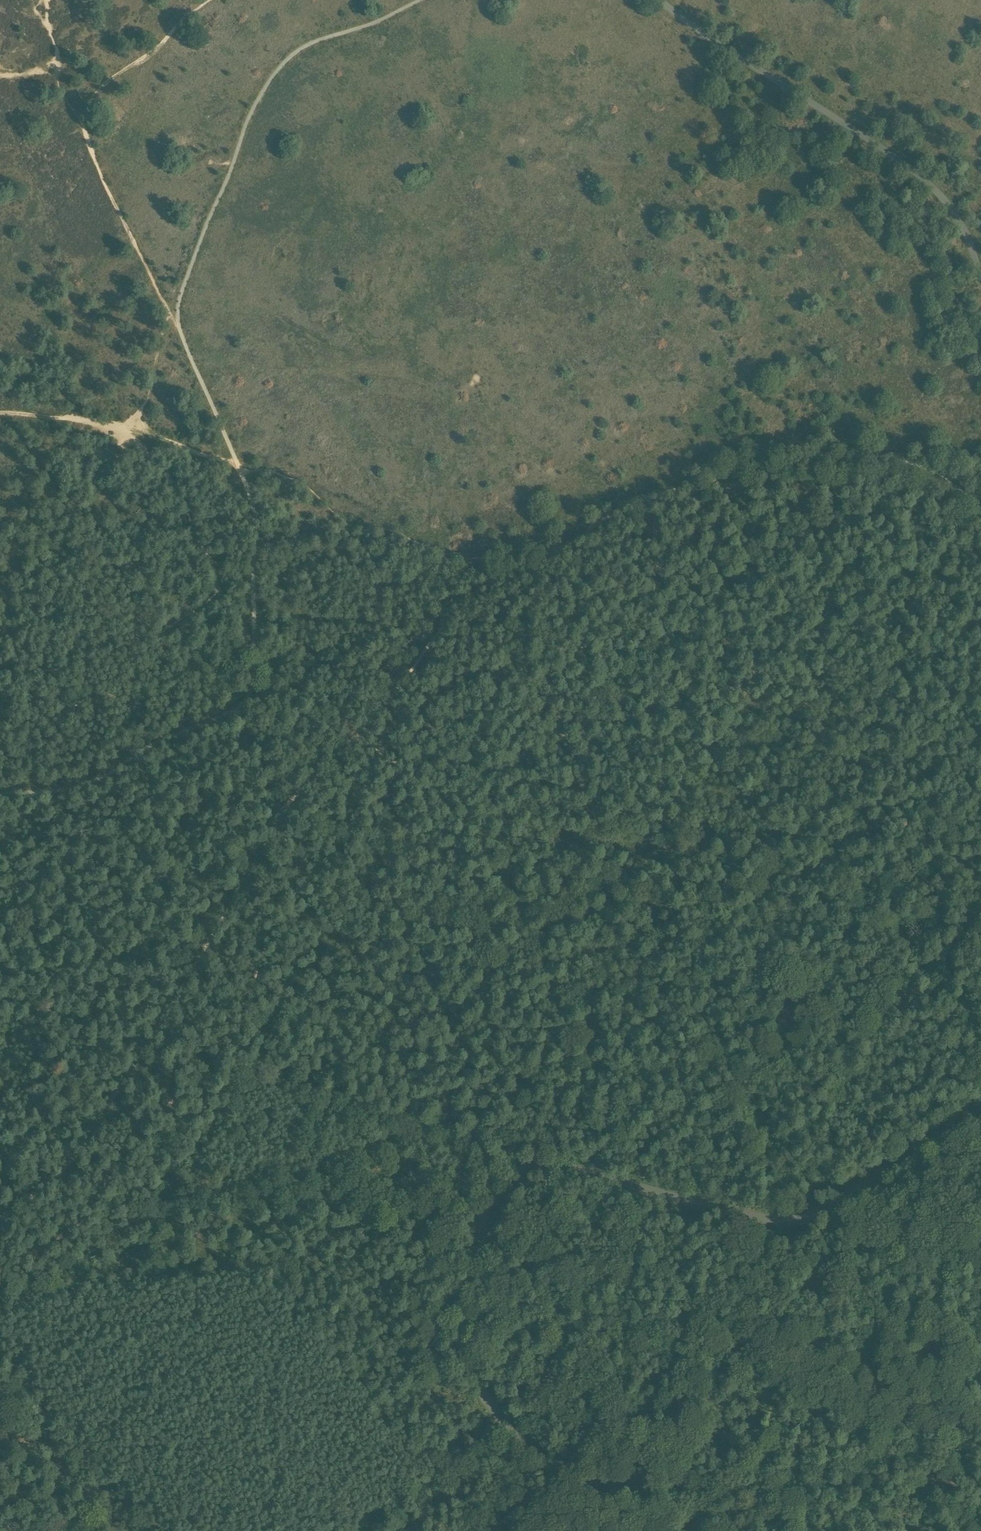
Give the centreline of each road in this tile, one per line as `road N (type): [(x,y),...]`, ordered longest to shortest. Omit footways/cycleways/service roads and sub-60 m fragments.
road 1 (unclassified): [(700,1530),(699,1501),(689,1488),(574,1475),(505,1424),(476,1381),(465,1343),(466,1296),(503,1196),(525,1173),(548,1167),(795,1220),(980,1106)]
road 2 (track): [(79,115),(169,314)]
road 3 (track): [(211,0),(97,90),(79,115)]

